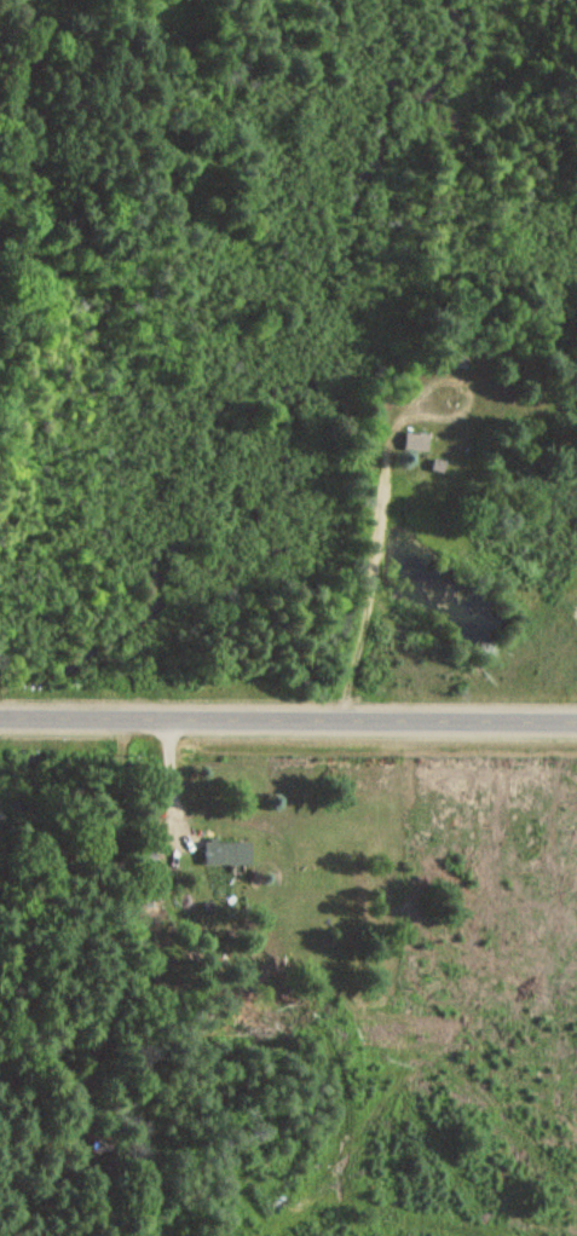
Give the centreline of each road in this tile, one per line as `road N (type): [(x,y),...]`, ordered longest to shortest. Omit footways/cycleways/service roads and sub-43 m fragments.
road 1 (residential): [(0,723),(576,725)]

